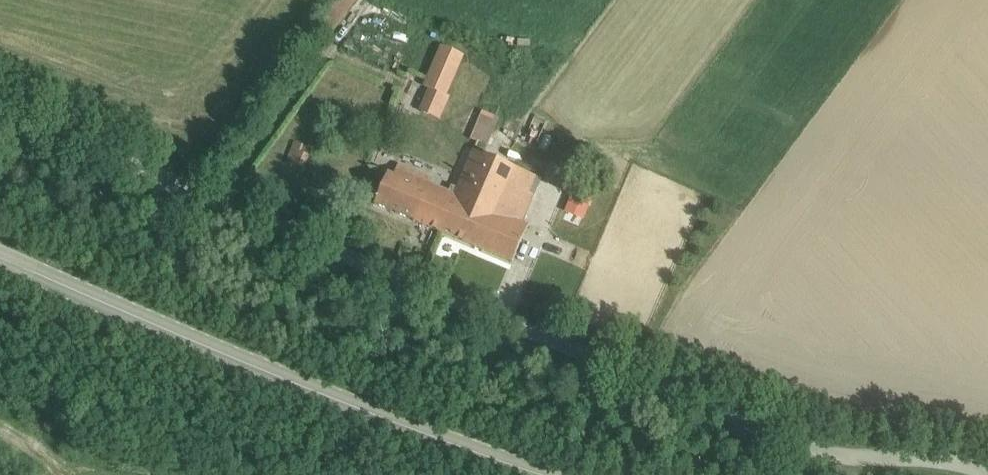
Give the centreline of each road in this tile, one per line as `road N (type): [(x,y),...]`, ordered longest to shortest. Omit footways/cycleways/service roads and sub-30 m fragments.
road 1 (unclassified): [(987,464),(848,457),(0,109)]
road 2 (unclassified): [(567,474),(320,389),(0,253)]

